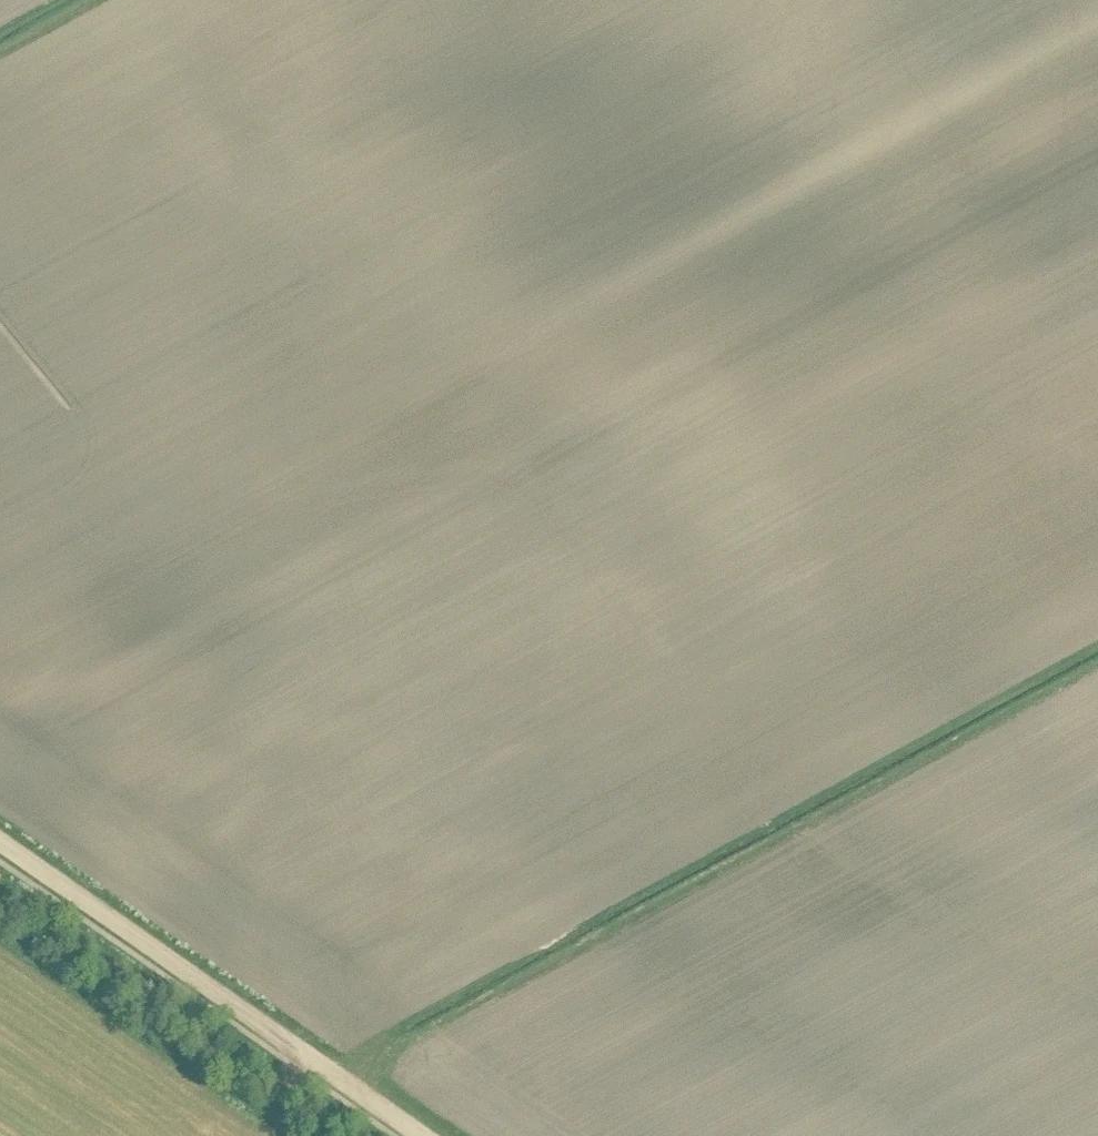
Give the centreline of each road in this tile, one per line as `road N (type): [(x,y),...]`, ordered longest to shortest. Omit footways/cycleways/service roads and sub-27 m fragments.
road 1 (track): [(404,1135),(0,852)]

